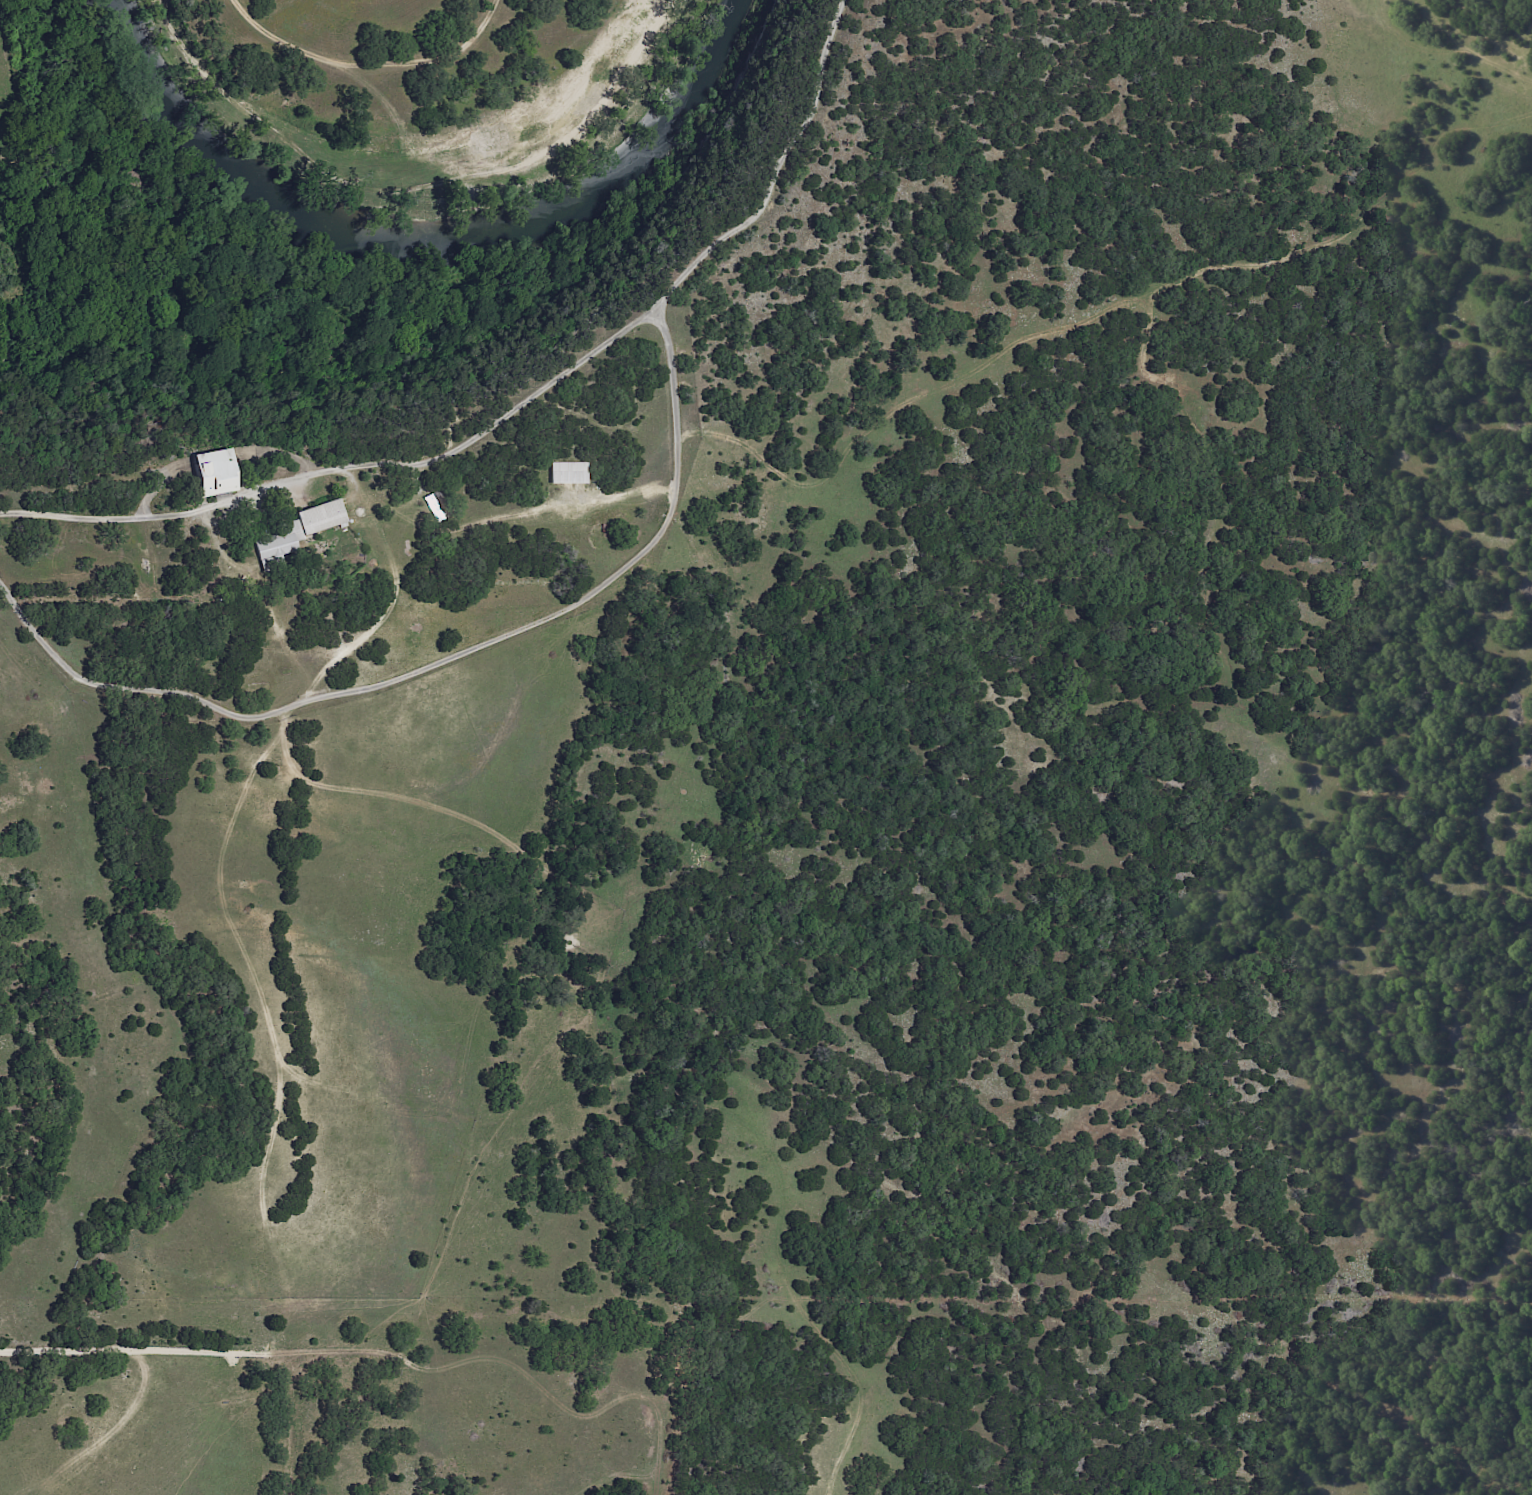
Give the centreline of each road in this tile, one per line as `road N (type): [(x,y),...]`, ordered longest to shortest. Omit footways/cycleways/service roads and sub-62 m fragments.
road 1 (residential): [(0,515),(144,517),(382,458),(607,341),(714,239)]

